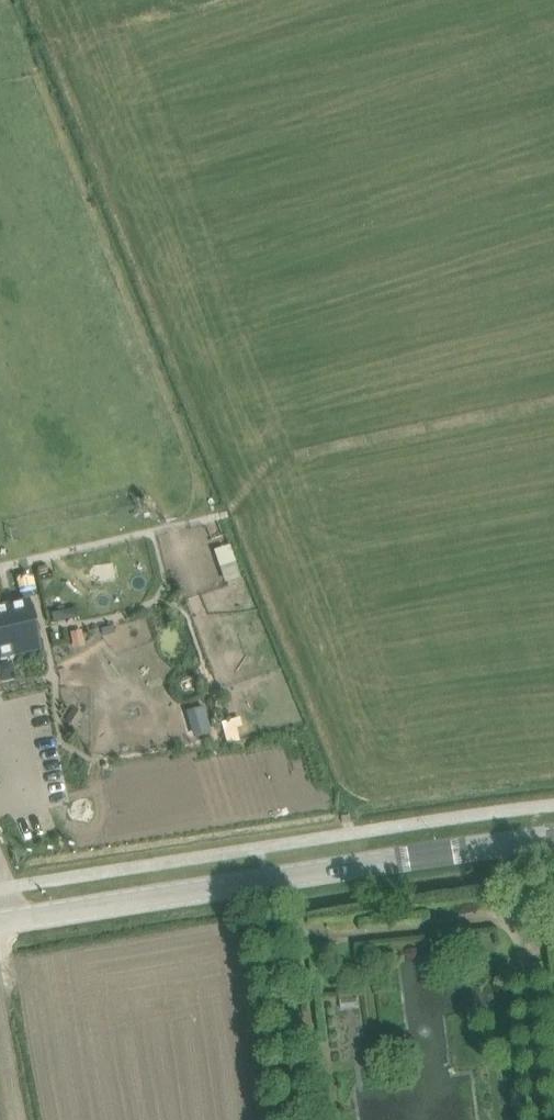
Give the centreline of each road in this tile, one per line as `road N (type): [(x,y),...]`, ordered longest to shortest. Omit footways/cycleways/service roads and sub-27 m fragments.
road 1 (tertiary): [(0,921),(553,837)]

